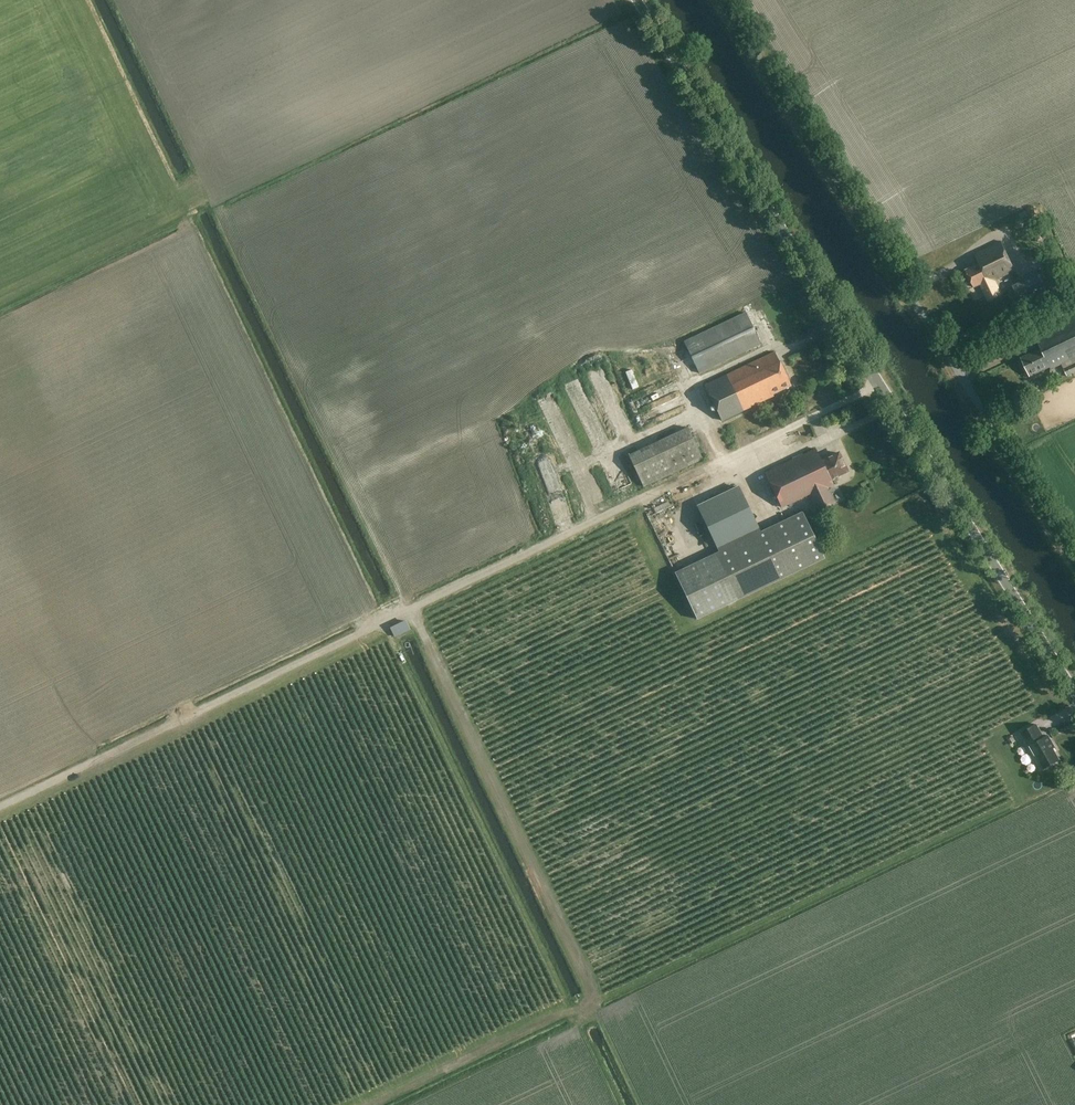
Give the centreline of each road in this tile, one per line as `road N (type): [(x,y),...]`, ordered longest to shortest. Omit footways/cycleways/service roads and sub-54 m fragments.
road 1 (track): [(0,804),(880,384)]
road 2 (unclassified): [(1074,692),(637,0)]
road 3 (unclassified): [(1074,556),(724,0)]
road 4 (track): [(1074,292),(947,354)]

